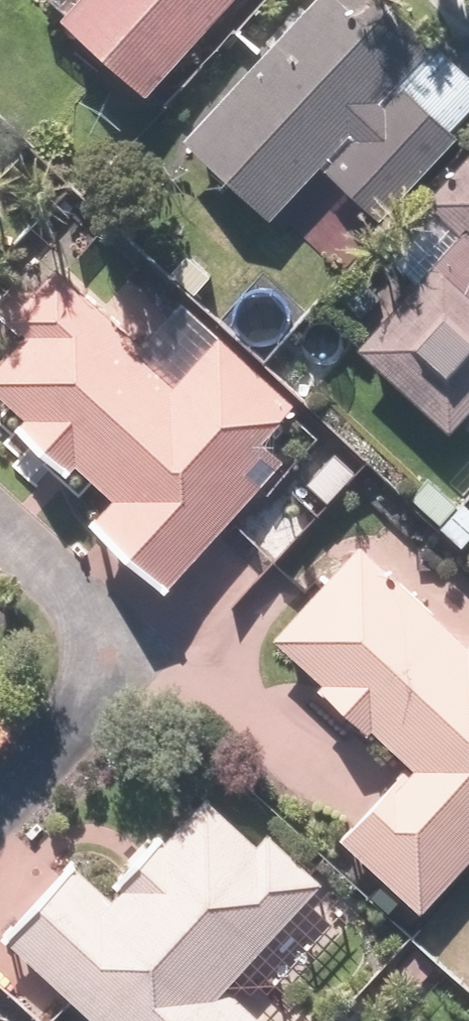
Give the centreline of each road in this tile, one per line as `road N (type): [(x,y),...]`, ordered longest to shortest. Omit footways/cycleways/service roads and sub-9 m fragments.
road 1 (residential): [(0,786),(126,646),(0,515)]

